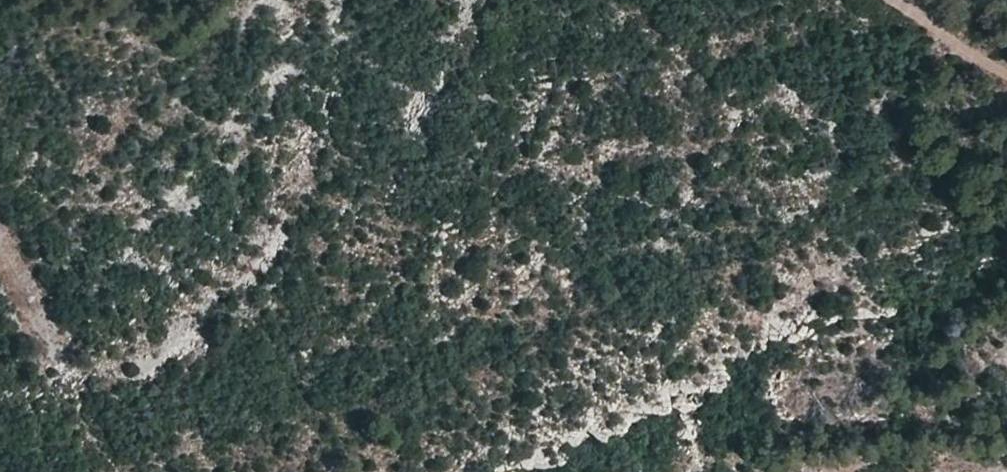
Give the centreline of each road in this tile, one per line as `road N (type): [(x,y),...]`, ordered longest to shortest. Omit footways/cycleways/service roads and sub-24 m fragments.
road 1 (track): [(893,0),(1006,72)]

